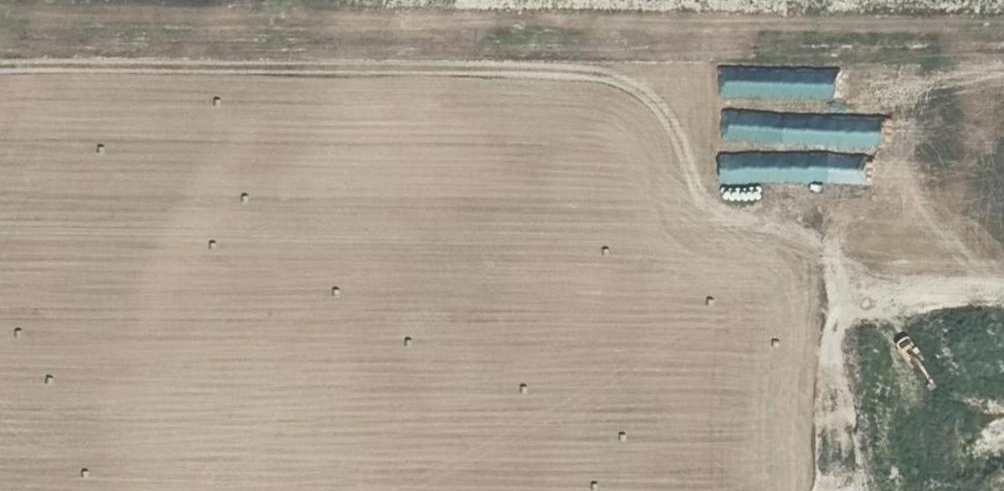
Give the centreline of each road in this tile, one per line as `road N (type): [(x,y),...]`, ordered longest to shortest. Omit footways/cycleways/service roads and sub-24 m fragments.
road 1 (track): [(0,45),(1003,59)]

